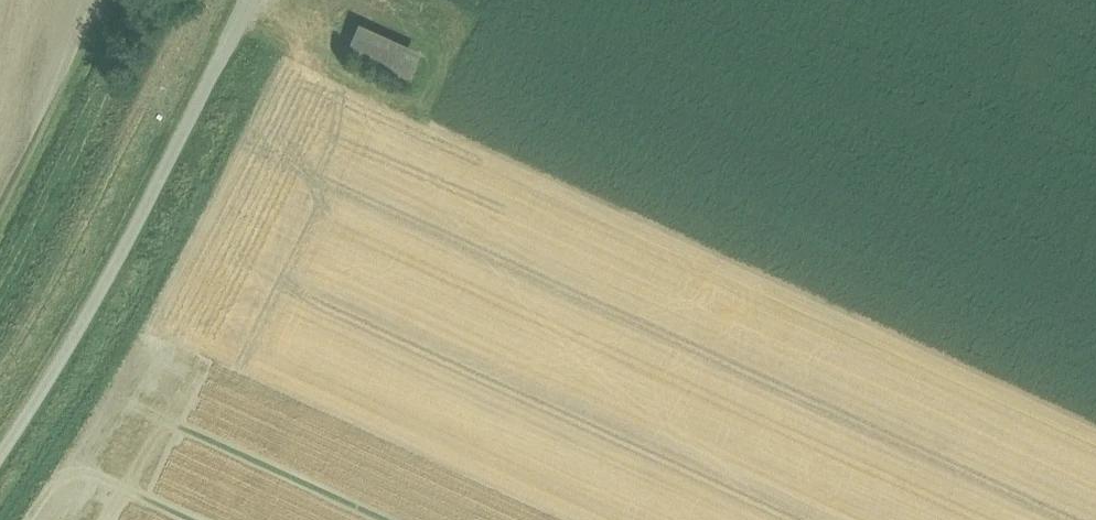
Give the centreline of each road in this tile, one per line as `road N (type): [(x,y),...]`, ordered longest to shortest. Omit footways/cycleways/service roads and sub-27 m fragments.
road 1 (unclassified): [(260,0),(61,403),(0,492)]

